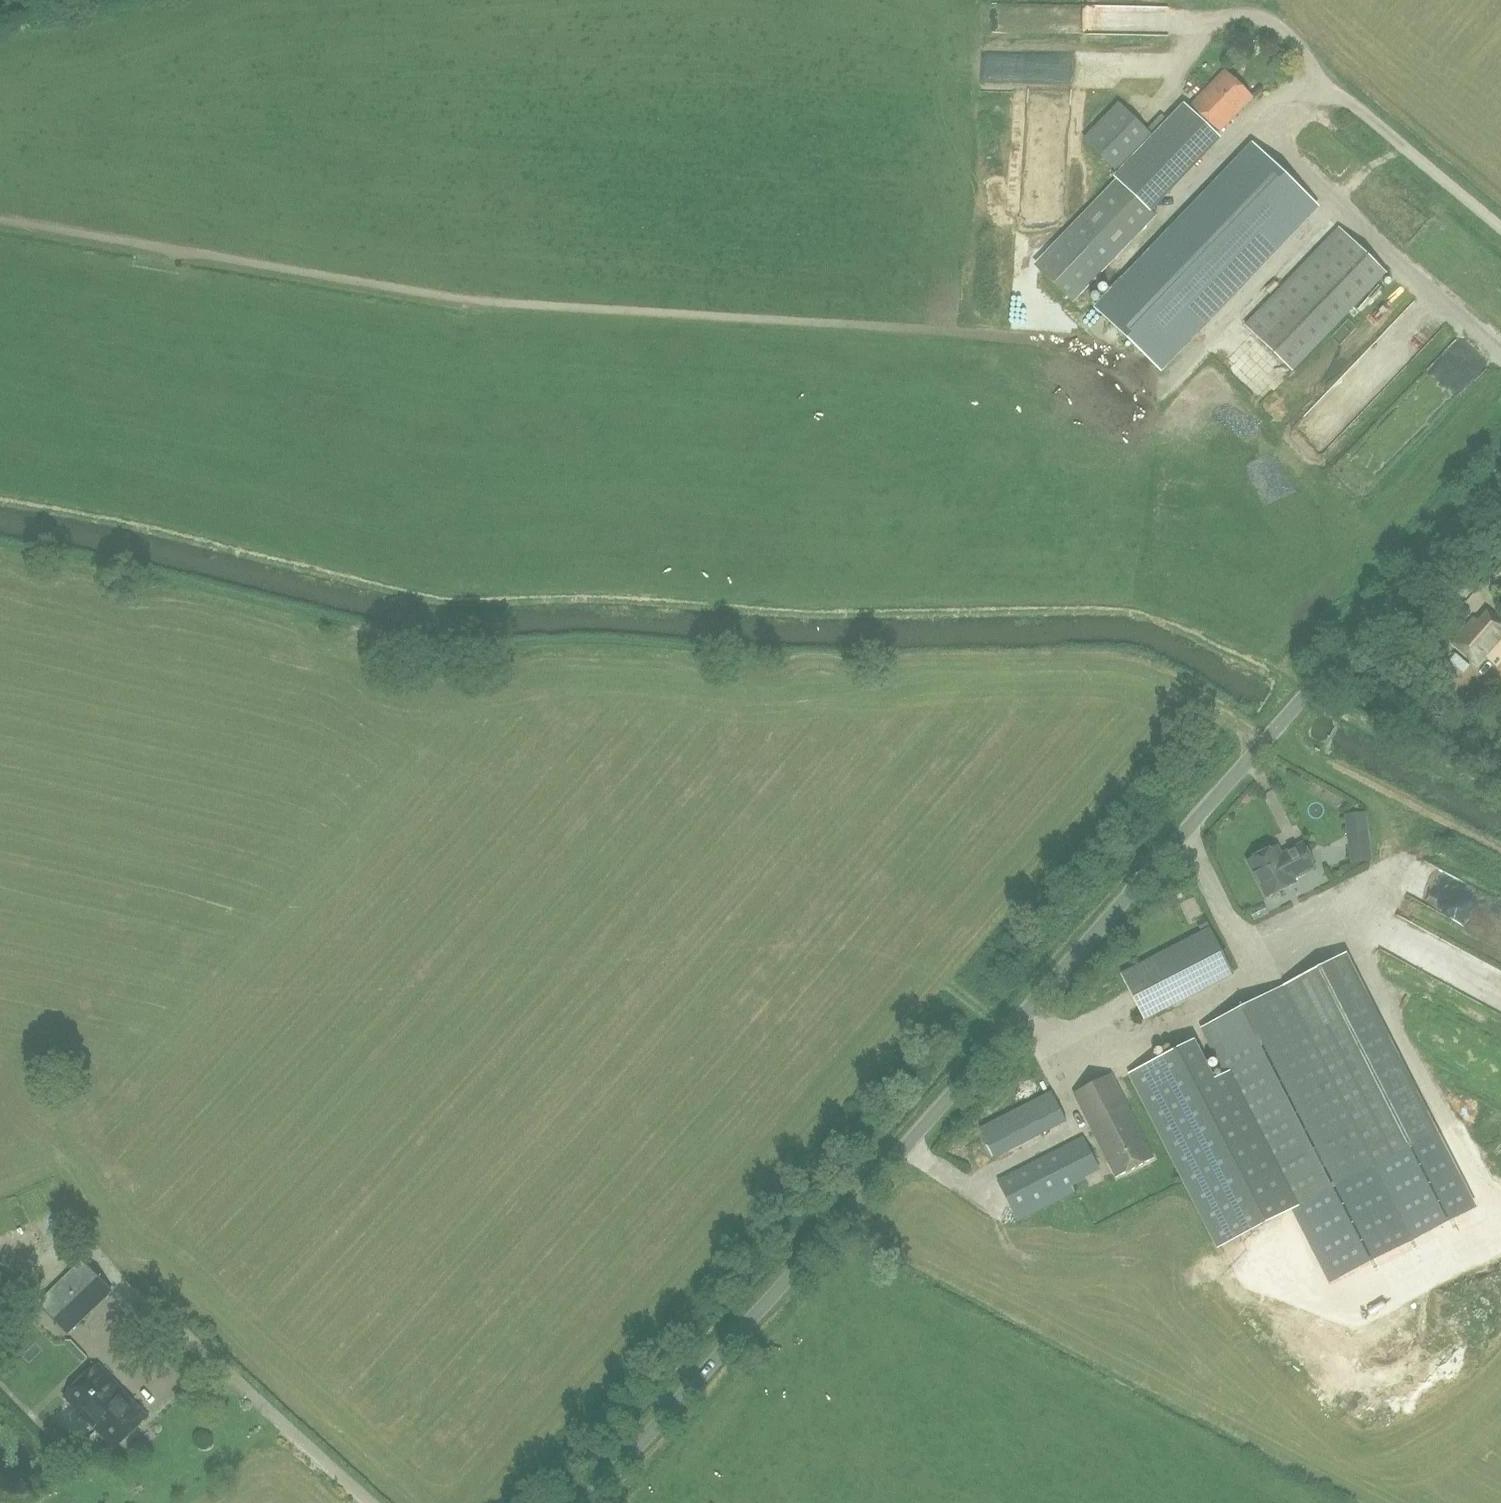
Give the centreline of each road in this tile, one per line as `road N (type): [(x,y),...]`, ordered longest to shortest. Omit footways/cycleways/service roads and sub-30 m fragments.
road 1 (unclassified): [(586,1502),(1500,477)]
road 2 (track): [(1266,967),(1344,947),(1451,1136),(1455,1177),(1500,1202)]

